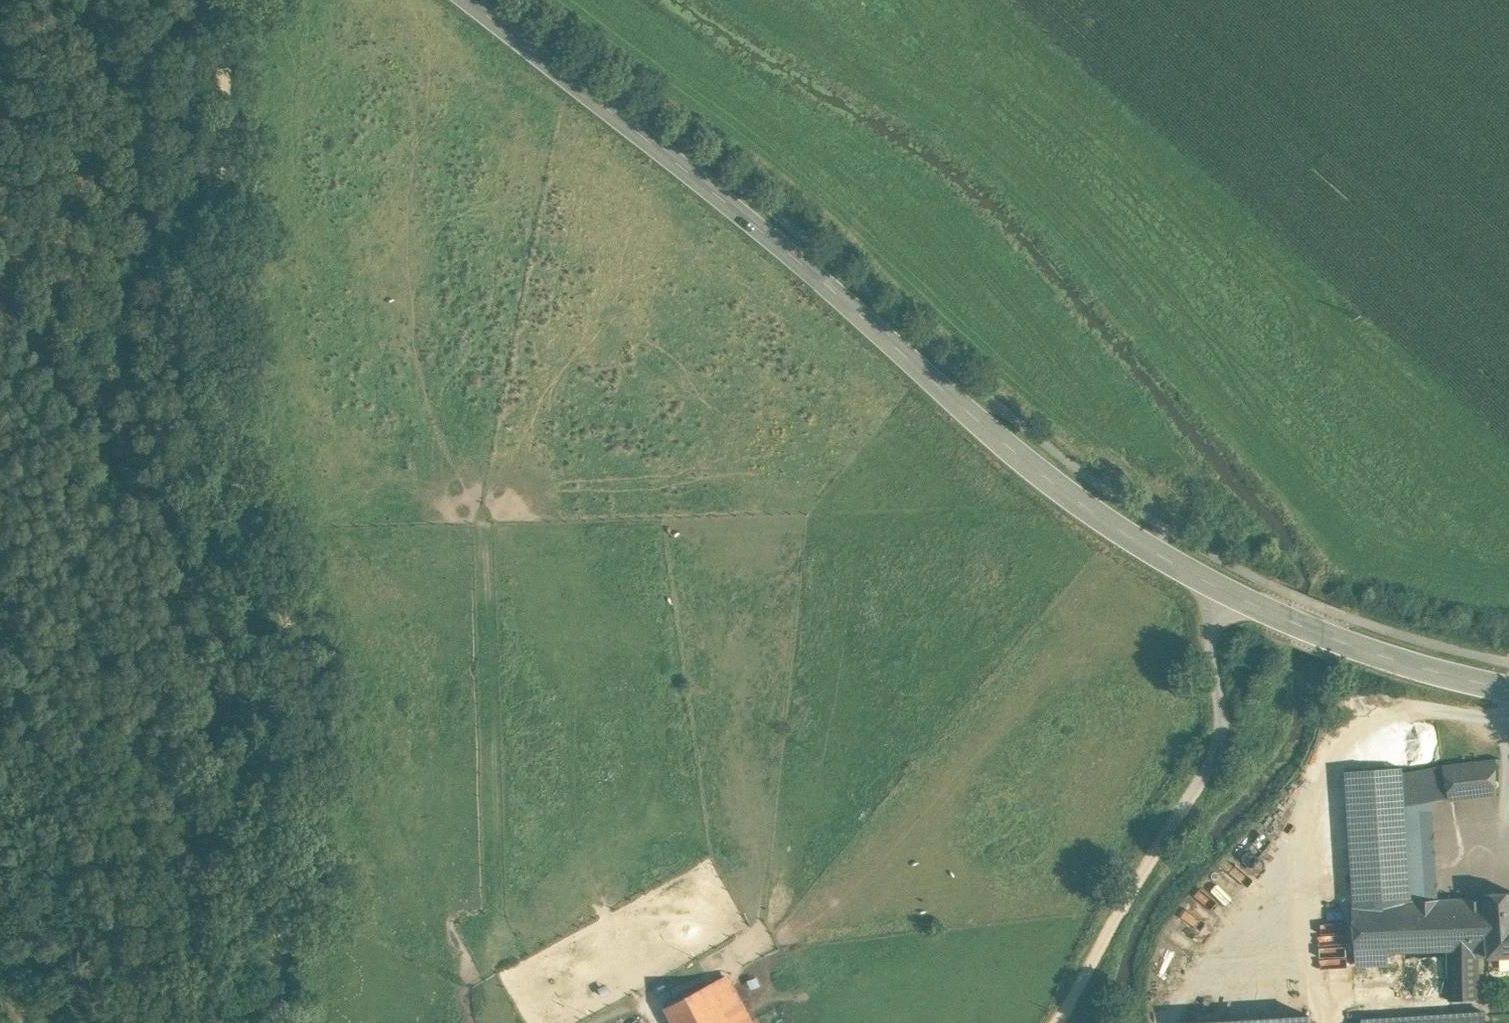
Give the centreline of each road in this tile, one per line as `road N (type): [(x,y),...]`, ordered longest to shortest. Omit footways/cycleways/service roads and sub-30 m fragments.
road 1 (secondary): [(1508,687),(1323,633),(1155,552),(1013,450),(794,256),(468,0)]
road 2 (track): [(221,0),(220,345),(299,626),(308,691),(287,1006),(278,1022)]

